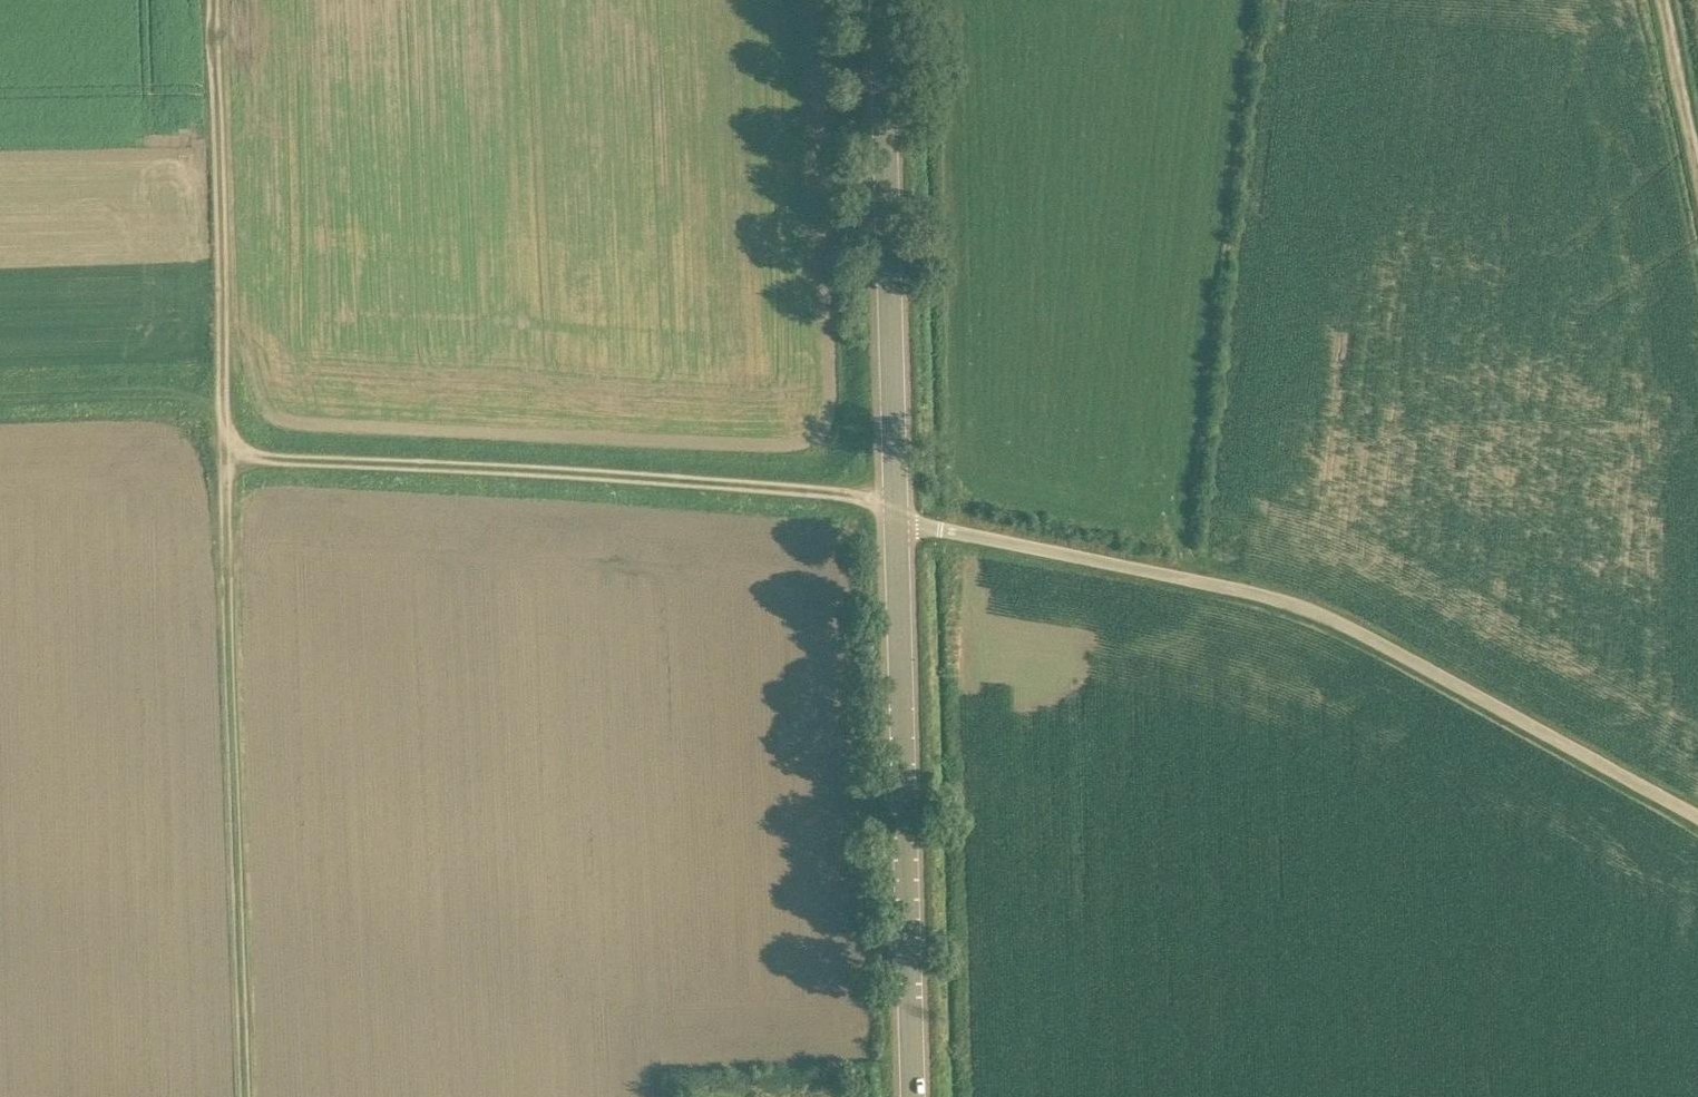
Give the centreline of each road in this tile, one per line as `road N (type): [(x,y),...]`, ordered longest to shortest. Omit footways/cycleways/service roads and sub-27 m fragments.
road 1 (tertiary): [(912,1096),(880,0)]
road 2 (track): [(223,455),(895,498)]
road 3 (track): [(223,455),(245,1096)]
road 4 (track): [(214,0),(223,455)]
road 5 (track): [(1697,169),(1664,0)]

